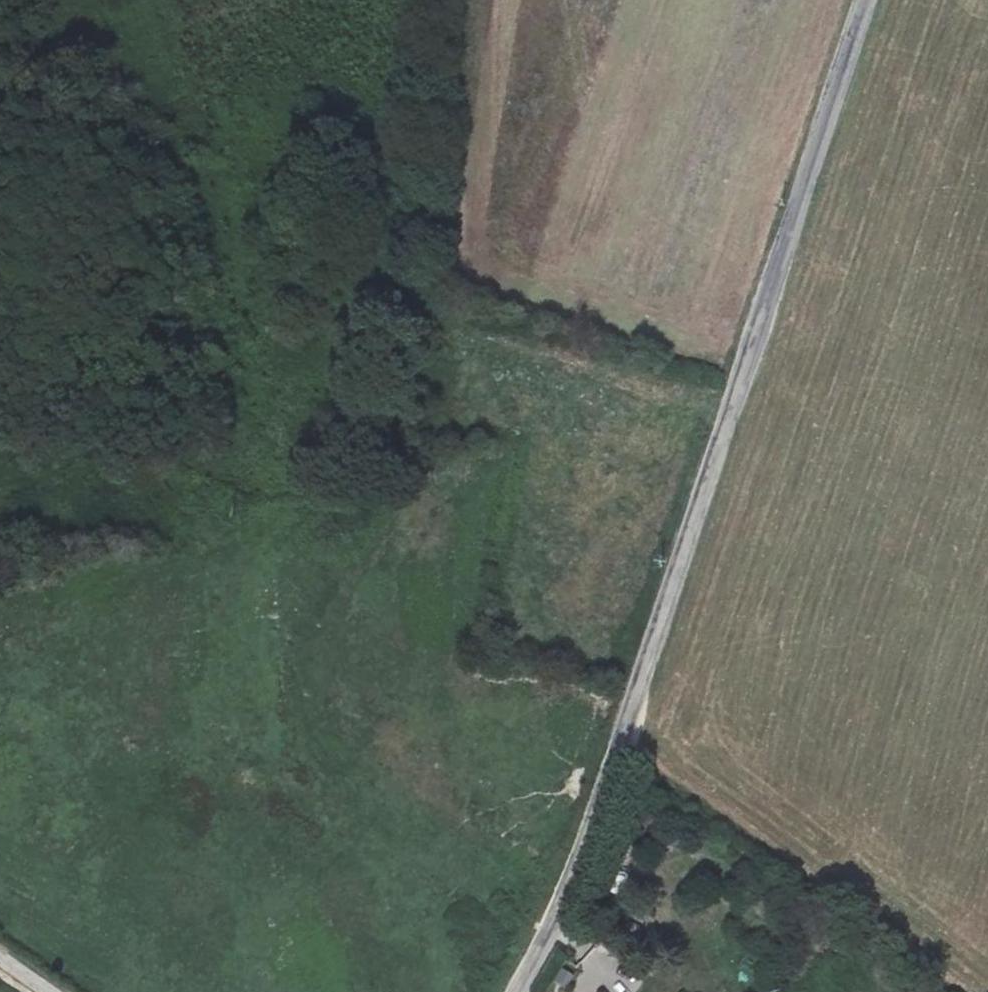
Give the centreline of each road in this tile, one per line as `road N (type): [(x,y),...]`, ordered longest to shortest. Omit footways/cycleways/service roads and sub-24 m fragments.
road 1 (unclassified): [(512,991),(549,933),(864,0)]

